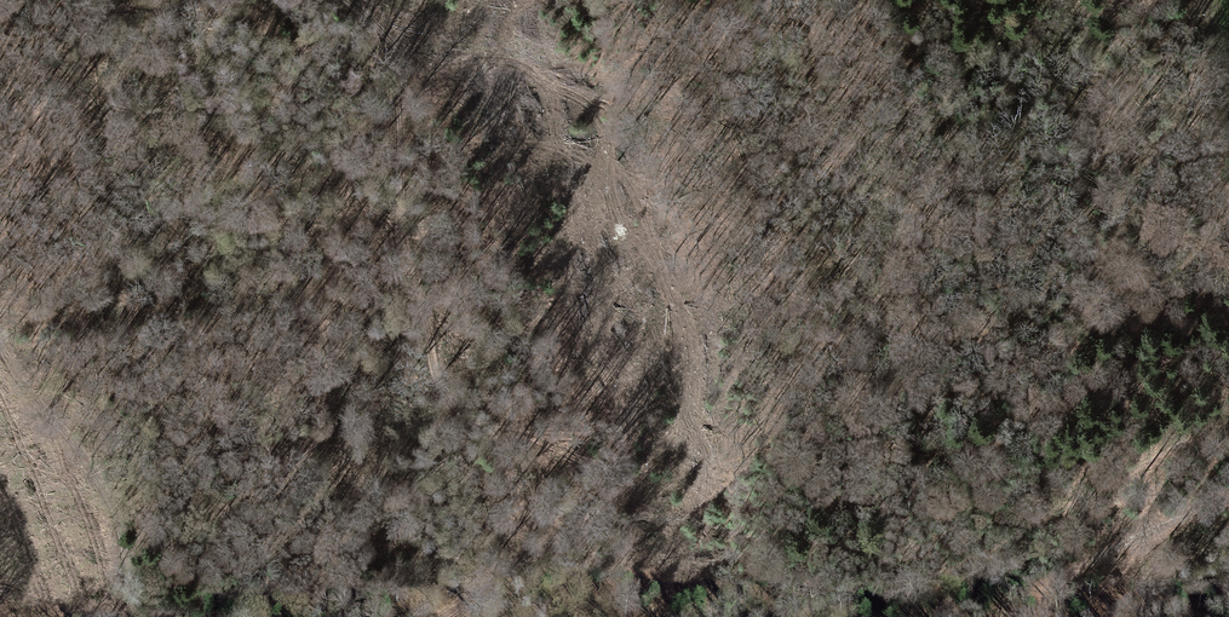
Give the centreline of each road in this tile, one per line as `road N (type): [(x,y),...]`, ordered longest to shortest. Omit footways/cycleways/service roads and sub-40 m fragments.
road 1 (track): [(1086,497),(983,510),(911,548),(625,517),(523,557),(446,616)]
road 2 (track): [(346,0),(402,56),(402,230),(432,360),(455,406),(520,459),(532,497),(523,557)]
road 3 (track): [(1228,502),(1121,545),(1044,591)]

